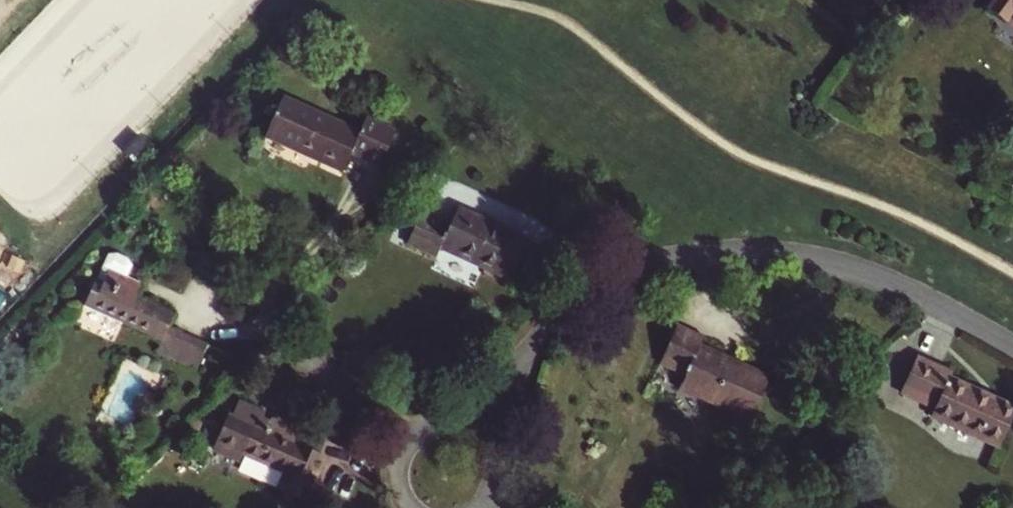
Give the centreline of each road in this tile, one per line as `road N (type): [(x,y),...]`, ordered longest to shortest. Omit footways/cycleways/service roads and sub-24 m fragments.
road 1 (residential): [(1012,348),(868,275),(802,255),(734,249),(684,255),(600,285),(523,354)]
road 2 (residential): [(415,441),(261,325)]
road 3 (residential): [(523,354),(482,507)]
road 4 (residential): [(415,441),(523,354)]

